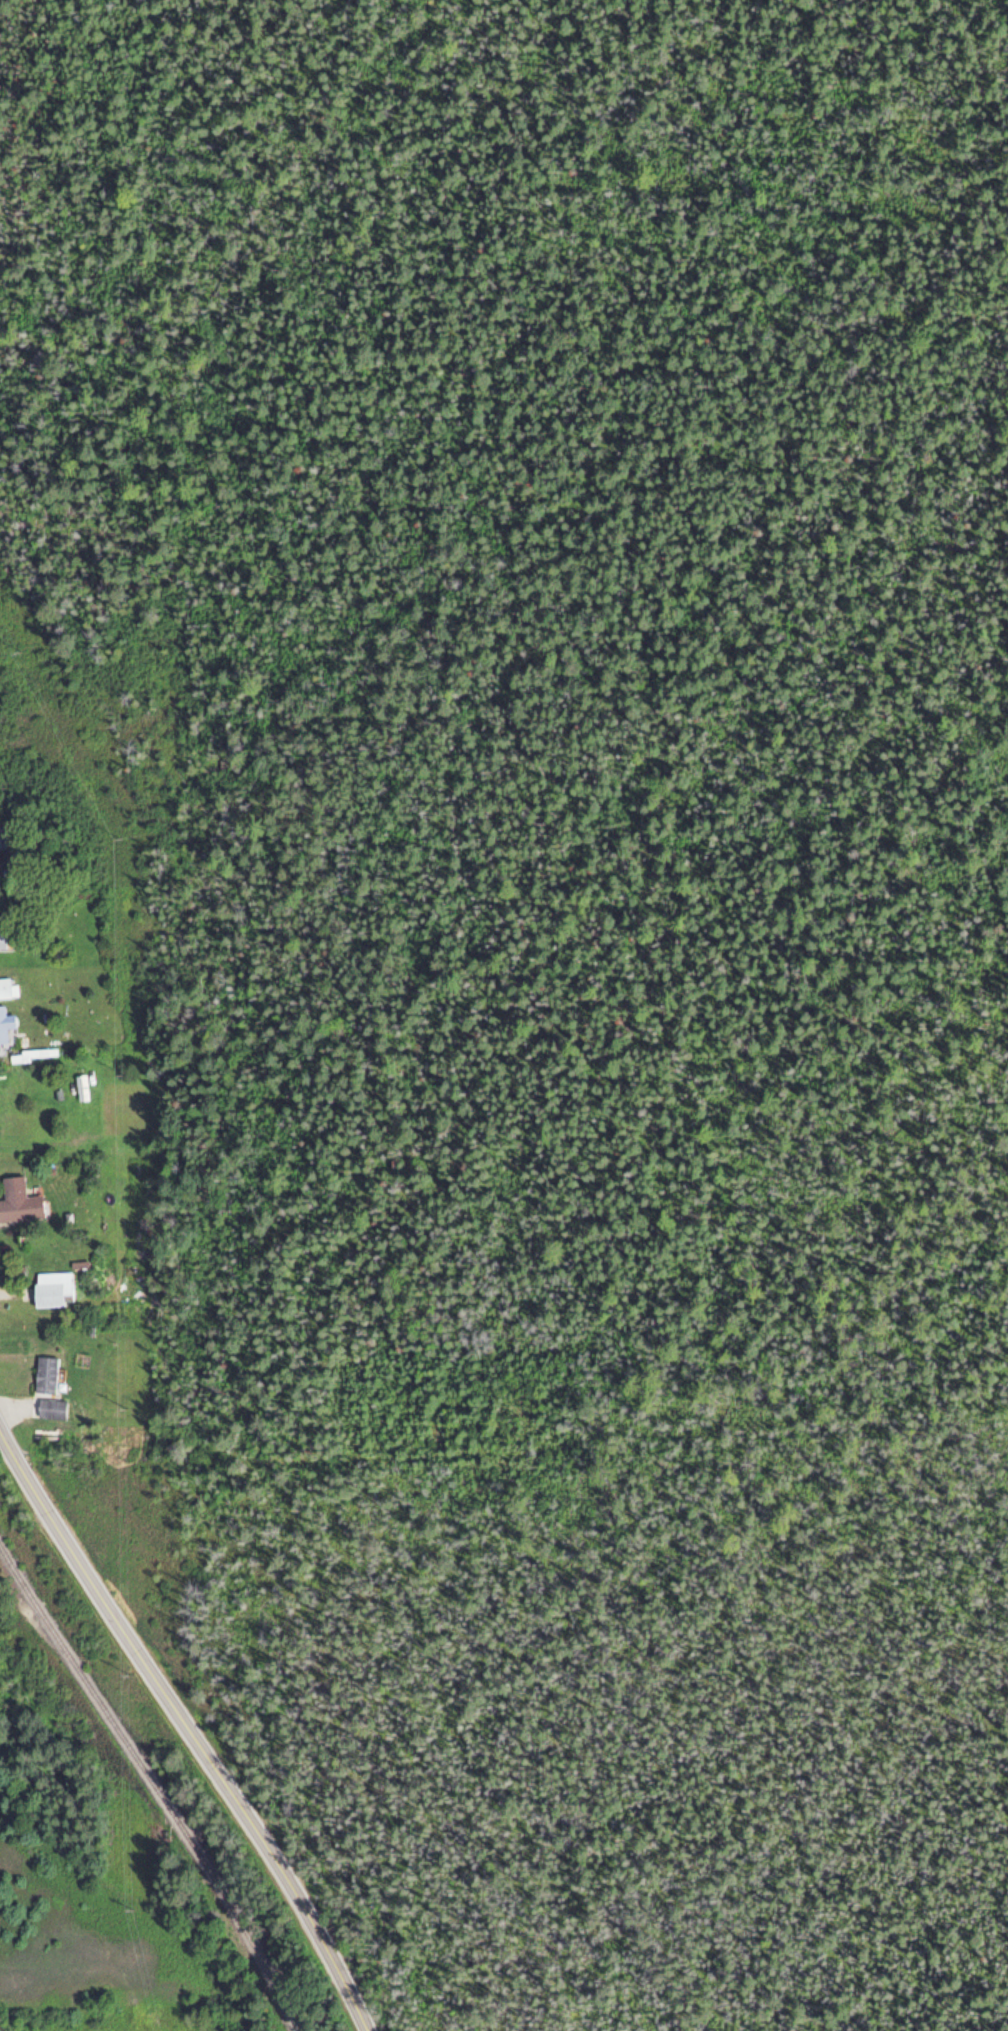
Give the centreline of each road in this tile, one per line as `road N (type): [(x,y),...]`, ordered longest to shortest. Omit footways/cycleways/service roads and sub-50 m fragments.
road 1 (tertiary): [(368,2030),(206,1754),(51,1525),(0,1433)]

